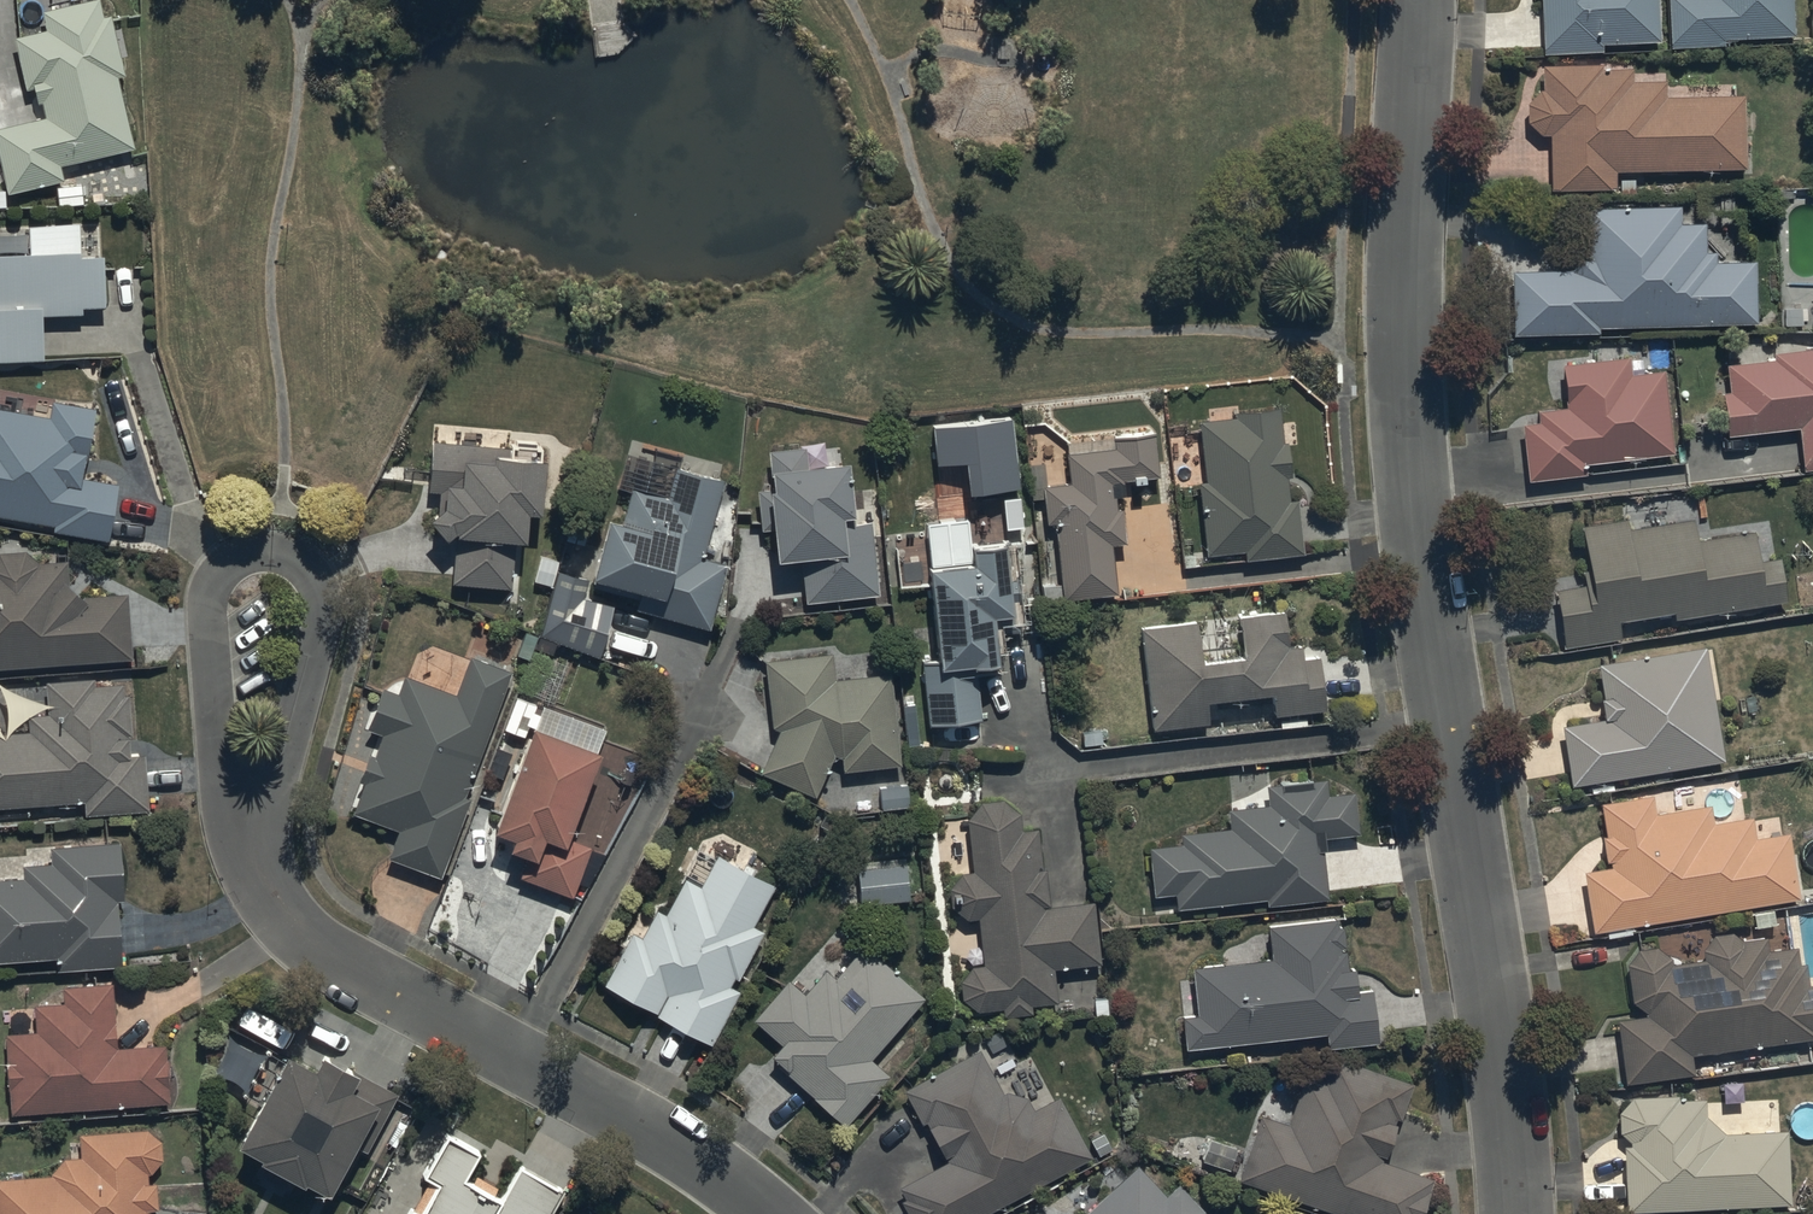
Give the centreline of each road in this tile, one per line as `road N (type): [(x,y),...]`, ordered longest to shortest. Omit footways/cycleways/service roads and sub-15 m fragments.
road 1 (residential): [(1513,1213),(1502,1048),(1415,479),(1411,271),(1422,0)]
road 2 (residential): [(766,1213),(643,1125),(302,937),(260,877),(257,847)]
road 3 (residential): [(257,847),(221,781),(207,607),(223,570),(273,550),(299,559),(312,574),(324,627),(282,769)]

